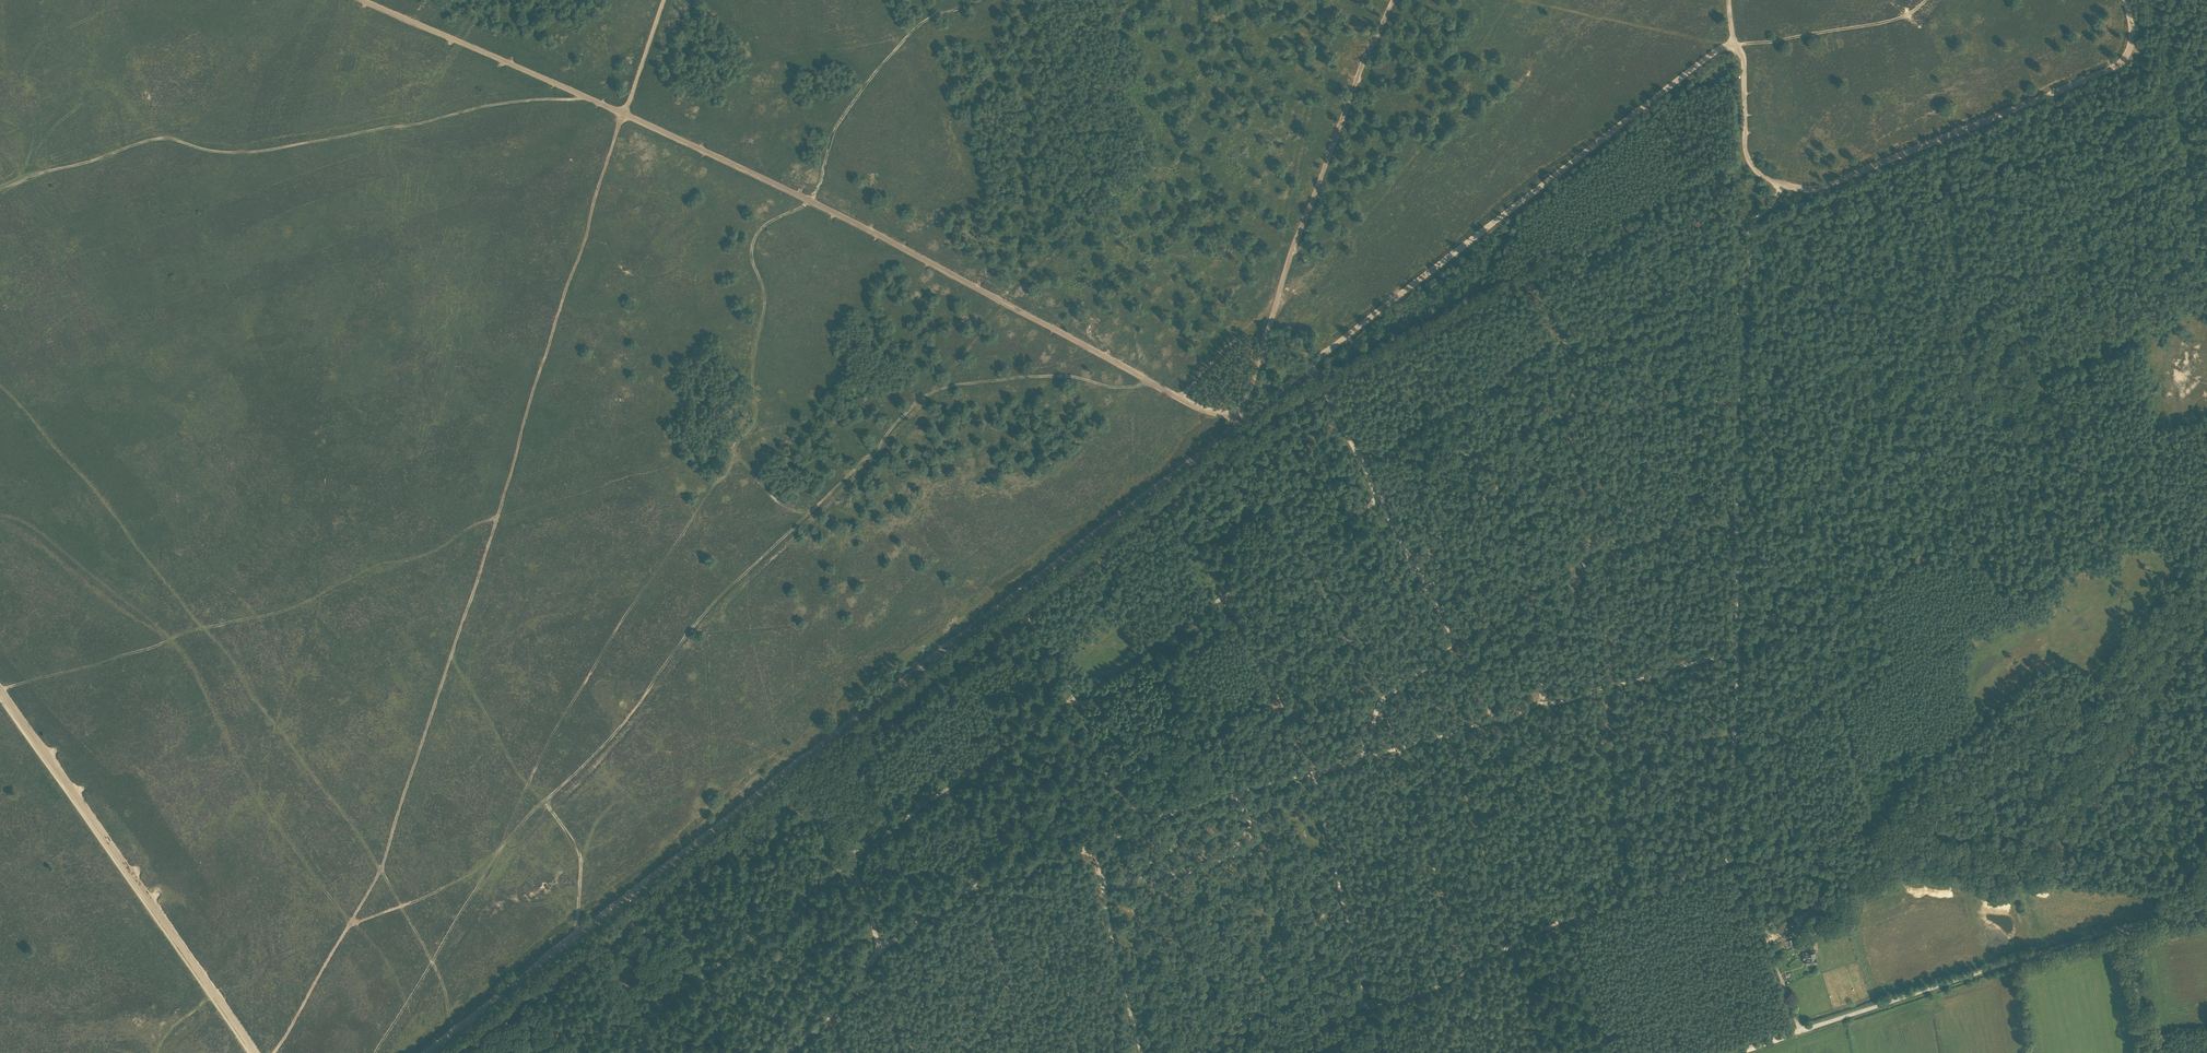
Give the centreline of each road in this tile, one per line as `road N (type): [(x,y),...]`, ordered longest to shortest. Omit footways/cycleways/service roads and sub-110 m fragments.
road 1 (track): [(623,1035),(997,751),(1380,499),(1564,414),(1737,398)]
road 2 (track): [(1234,427),(427,1052)]
road 3 (track): [(984,878),(1227,795),(1737,651)]
road 4 (track): [(1234,427),(1722,48),(1736,48),(1743,59),(1748,158),(1781,185)]
road 5 (track): [(585,241),(383,864),(351,921)]
road 6 (track): [(811,511),(710,607),(608,741),(517,828),(374,1052)]
road 7 (track): [(1781,185),(1749,227),(1739,302),(1734,857)]
road 8 (track): [(732,452),(552,735),(502,847),(427,896),(351,921)]
road 9 (track): [(380,870),(231,658),(0,385)]
road 10 (track): [(590,98),(492,105),(251,152),(153,139),(0,190)]
road 11 (track): [(624,114),(863,227),(1151,383)]
road 12 (track): [(1169,492),(1307,753),(1366,1005)]
road 13 (track): [(351,921),(239,768),(187,658),(83,569),(0,521)]
road 14 (track): [(1,691),(275,613),(498,517)]
road 15 (track): [(1532,269),(1576,376),(1571,426),(1589,517),(1580,593),(1543,679),(1550,758)]
road 16 (track): [(1280,1052),(1324,1024),(1418,993),(1560,920),(1734,857)]
road 17 (track): [(1303,545),(1387,695),(1463,970)]
road 18 (track): [(449,661),(520,775),(581,854),(579,933),(636,1052)]
road 19 (track): [(0,689),(254,1052)]
road 20 (track): [(1781,185),(1823,188),(2111,70),(2134,40),(2131,0)]
road 21 (track): [(1310,367),(1494,722)]
road 22 (track): [(1151,383),(1120,388),(1055,376),(943,389),(914,404),(811,511)]
road 23 (track): [(1392,0),(1266,335)]
road 24 (track): [(1613,547),(1610,688),(1622,900)]
road 25 (unclassified): [(1790,1035),(2123,927)]
road 26 (track): [(1273,491),(1357,457),(1560,334)]
road 27 (track): [(1356,760),(1381,700),(1452,637),(1588,541)]
road 28 (track): [(1423,669),(1512,942)]
road 29 (track): [(811,201),(831,135),(866,82),(916,27),(981,0)]
road 30 (track): [(778,1052),(886,948),(984,878)]
road 31 (track): [(811,201),(653,276),(632,276),(602,240),(585,241)]
road 32 (track): [(1023,604),(1138,824)]
road 33 (track): [(362,0),(590,98)]
road 34 (track): [(773,220),(751,249),(763,297),(751,363),(752,414),(732,452)]
road 35 (track): [(1197,1052),(1250,1018),(1268,944),(1320,917),(1339,891)]
road 36 (track): [(1091,841),(1141,1052)]
road 37 (track): [(788,771),(869,897),(877,958)]
road 38 (track): [(1672,736),(1676,533)]
road 39 (track): [(1102,887),(1221,860),(1244,832),(1242,792)]
road 40 (track): [(1926,0),(1888,21),(1736,48)]
road 41 (track): [(1562,339),(1628,338),(1745,288)]
road 42 (track): [(1550,758),(1672,736),(1735,734)]
road 43 (track): [(1550,758),(1560,920)]
road 44 (track): [(1737,522),(1586,552)]
road 45 (track): [(351,921),(273,1052)]
road 46 (track): [(624,114),(585,241)]
road 47 (unclassified): [(2151,1052),(2123,927)]
road 48 (track): [(996,299),(922,398)]
road 49 (track): [(664,0),(624,114)]

